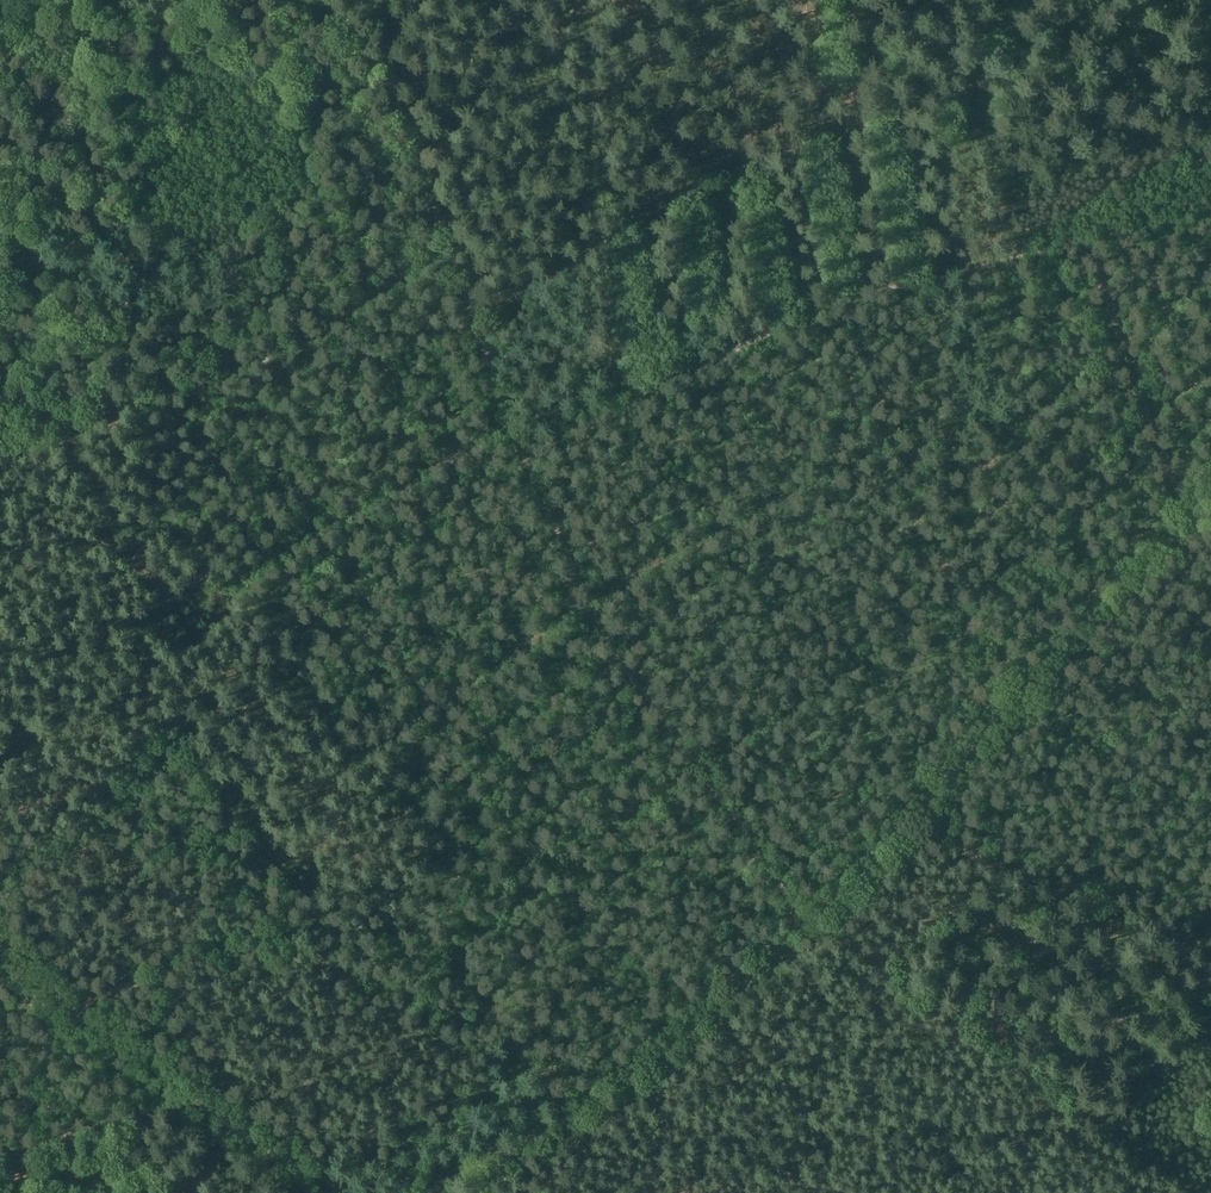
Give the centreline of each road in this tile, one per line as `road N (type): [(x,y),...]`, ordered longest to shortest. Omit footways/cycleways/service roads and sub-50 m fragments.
road 1 (track): [(75,1009),(231,1125),(348,1192)]
road 2 (track): [(1061,659),(1210,714)]

